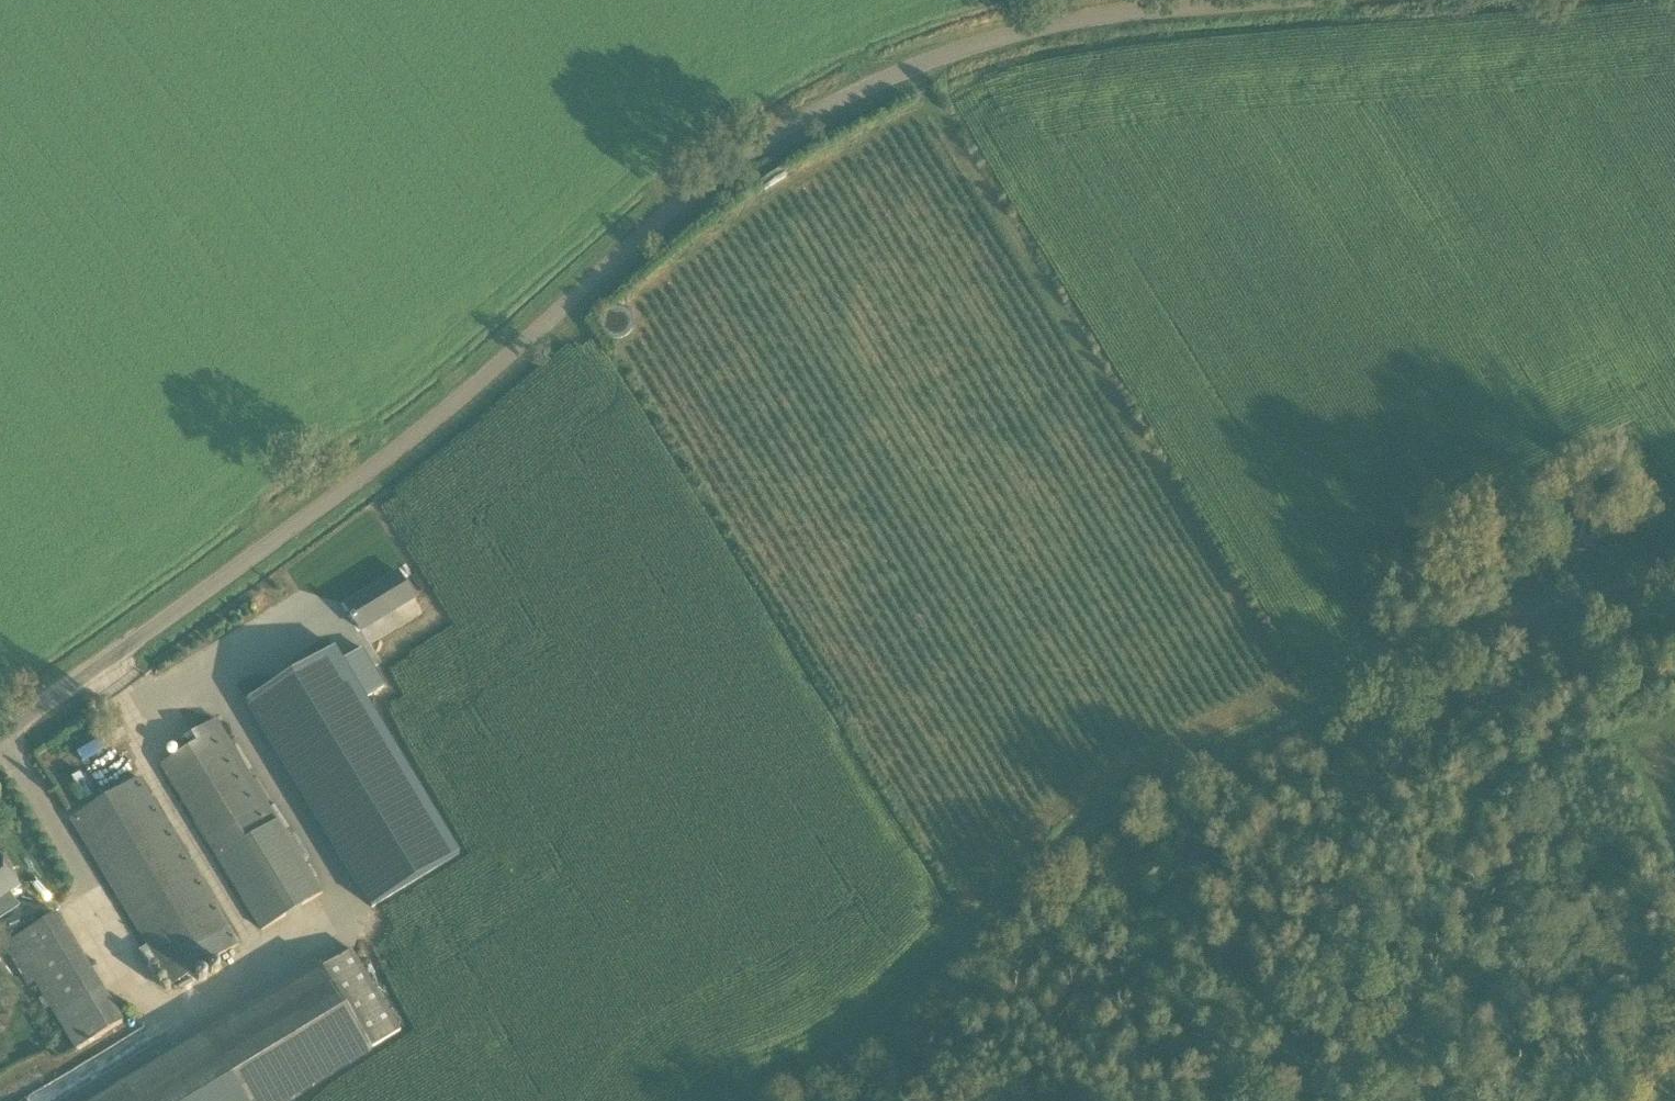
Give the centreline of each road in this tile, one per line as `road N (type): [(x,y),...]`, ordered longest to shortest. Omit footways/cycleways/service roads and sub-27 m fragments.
road 1 (unclassified): [(0,728),(391,449),(736,150),(828,91),(968,32),(1088,7),(1174,0)]
road 2 (track): [(1334,1100),(1336,1081),(1568,753),(1674,689)]

